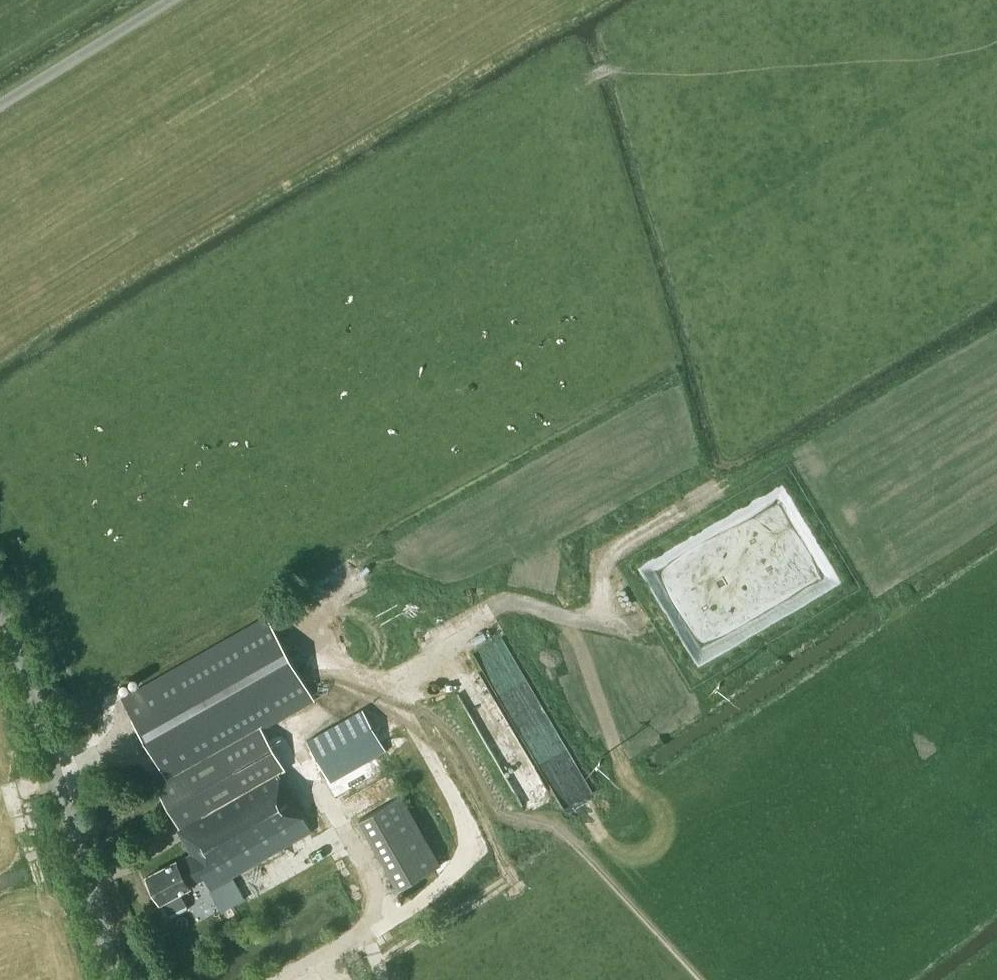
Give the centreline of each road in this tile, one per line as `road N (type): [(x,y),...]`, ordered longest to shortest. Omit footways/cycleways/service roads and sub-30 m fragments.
road 1 (unclassified): [(119,979),(29,665),(0,609)]

